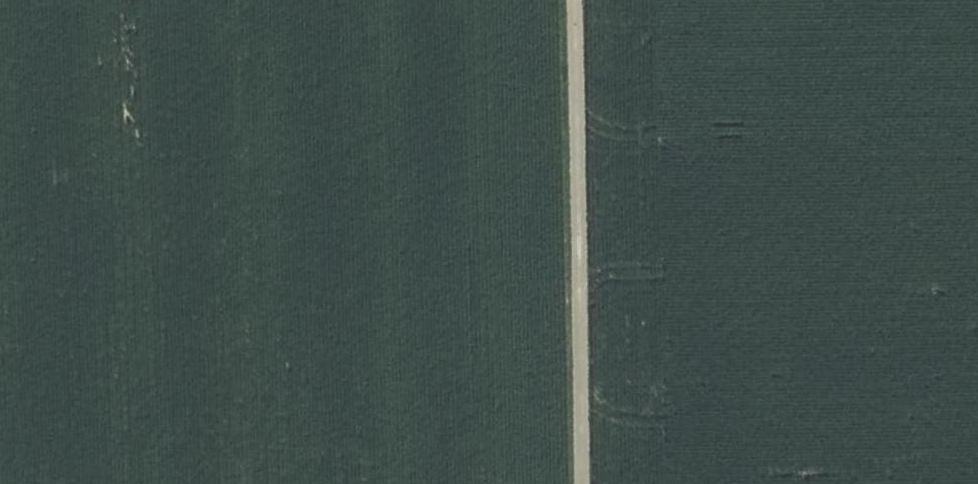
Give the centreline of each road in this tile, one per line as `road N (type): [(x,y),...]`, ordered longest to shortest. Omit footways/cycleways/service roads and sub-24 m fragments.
road 1 (track): [(581,483),(573,0)]

